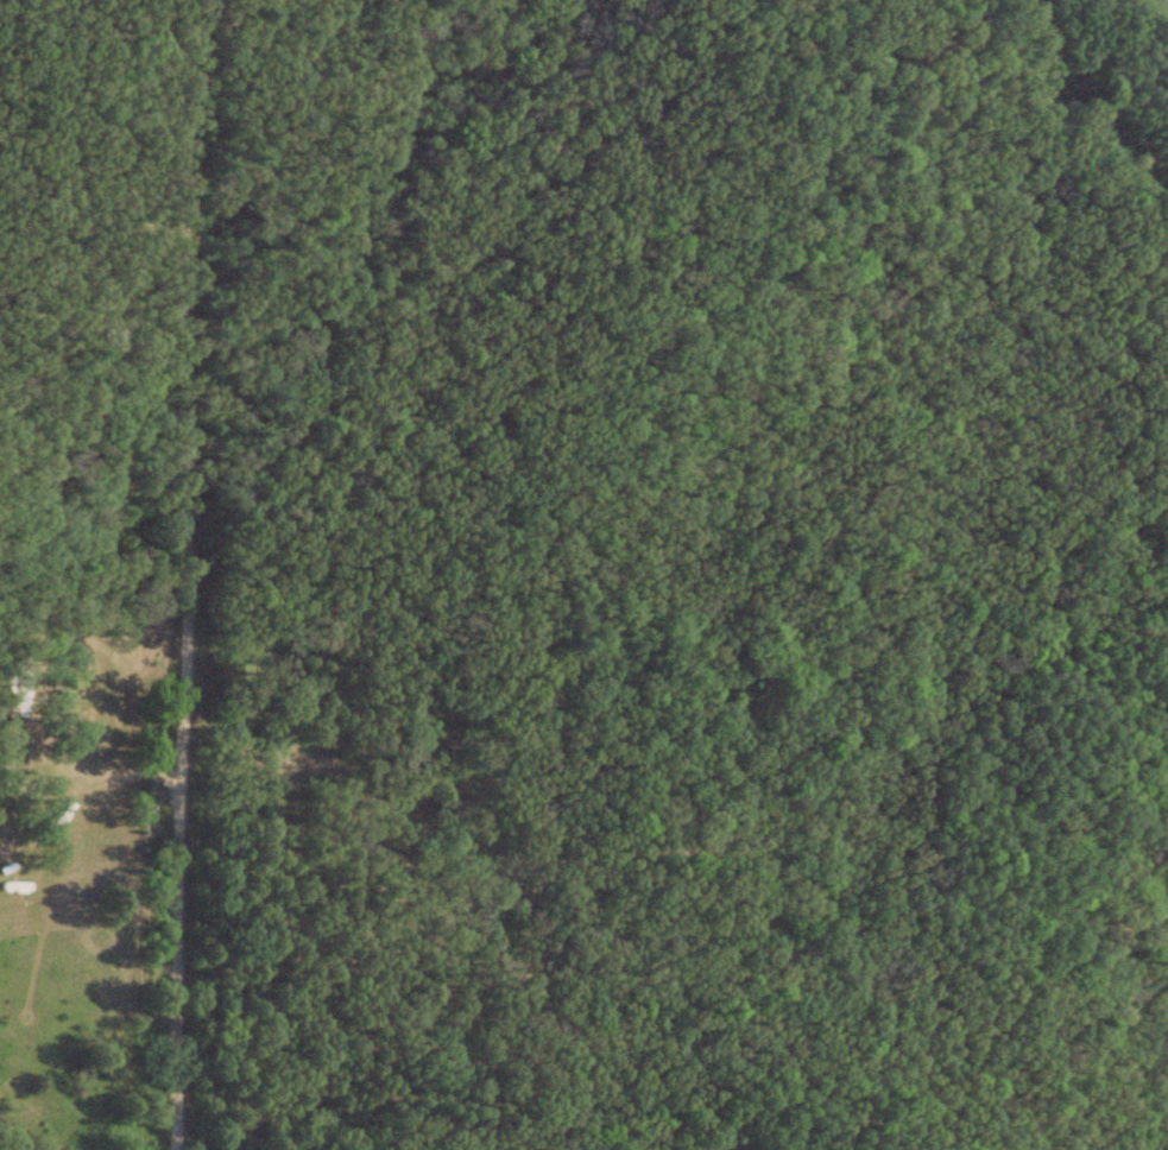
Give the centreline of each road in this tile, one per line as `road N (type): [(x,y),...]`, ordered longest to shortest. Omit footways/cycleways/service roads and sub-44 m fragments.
road 1 (residential): [(182,1149),(184,0)]

